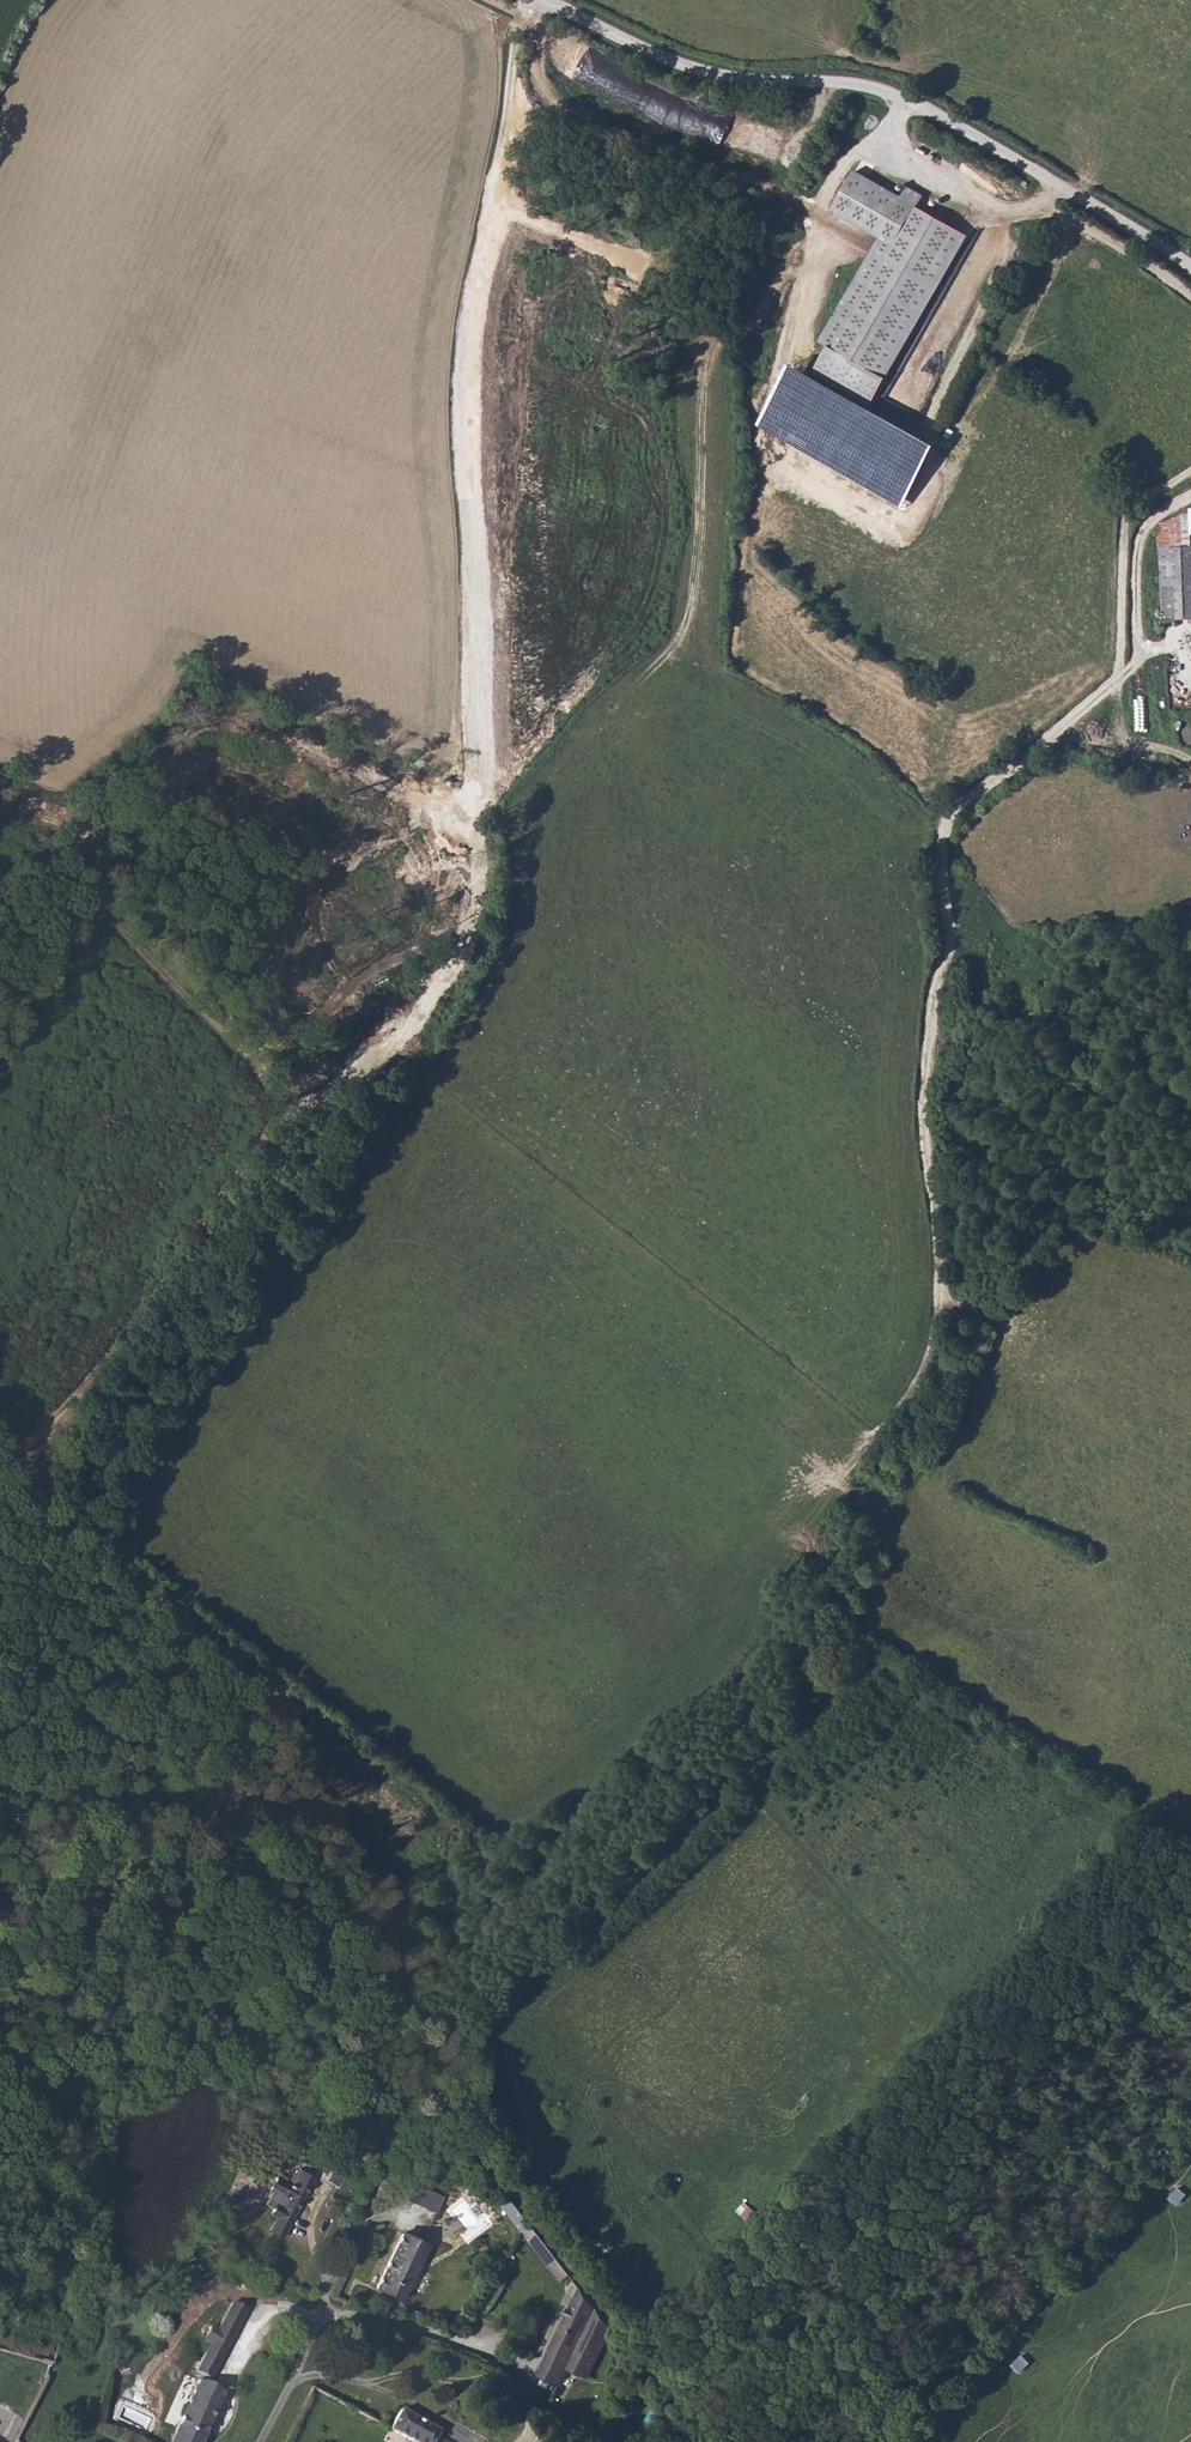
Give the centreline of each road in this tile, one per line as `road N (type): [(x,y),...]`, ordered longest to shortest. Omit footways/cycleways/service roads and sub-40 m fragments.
road 1 (track): [(1190,496),(1151,522),(1142,537),(1133,666),(954,813),(942,834),(951,932),(938,971),(923,1117),(940,1268),(934,1349),(889,1427)]
road 2 (track): [(710,2441),(466,2122),(345,1976),(318,1970),(57,2056),(0,2053)]
road 3 (unclassified): [(543,0),(711,74),(868,86),(921,105),(1190,268)]
road 4 (unclassified): [(425,2070),(317,2312)]
road 5 (unclassified): [(317,2312),(415,2328),(500,2355),(531,2375),(542,2396)]
road 6 (unclassified): [(317,2312),(259,2441)]
road 7 (track): [(1117,684),(1122,736),(1190,762)]

